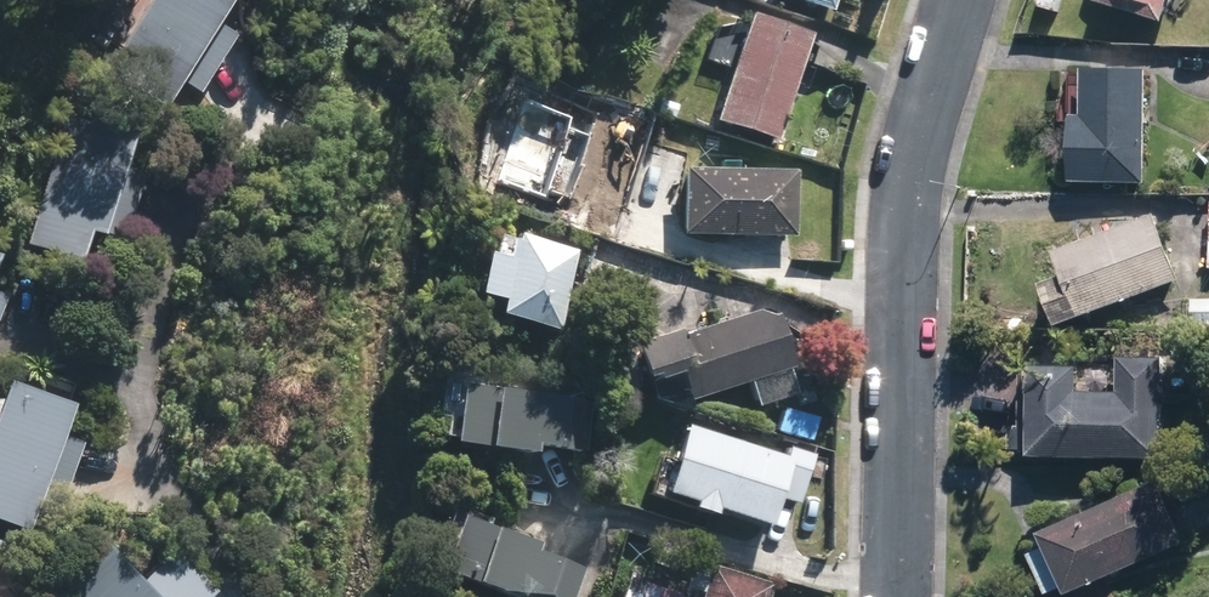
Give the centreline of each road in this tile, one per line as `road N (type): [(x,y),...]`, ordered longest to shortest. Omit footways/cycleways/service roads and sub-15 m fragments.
road 1 (residential): [(899,596),(914,196),(928,108),(961,0)]

